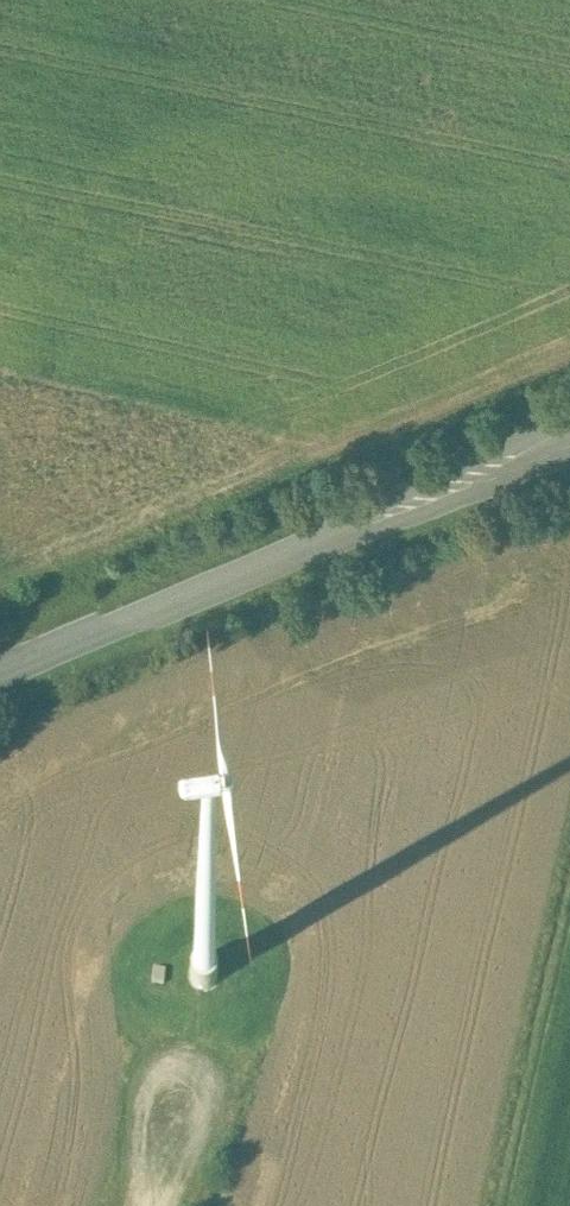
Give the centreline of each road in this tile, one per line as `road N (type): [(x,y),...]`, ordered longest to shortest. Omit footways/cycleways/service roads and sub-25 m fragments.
road 1 (primary): [(0,675),(320,541)]
road 2 (primary): [(569,418),(320,541)]
road 3 (primary): [(320,541),(569,453)]

